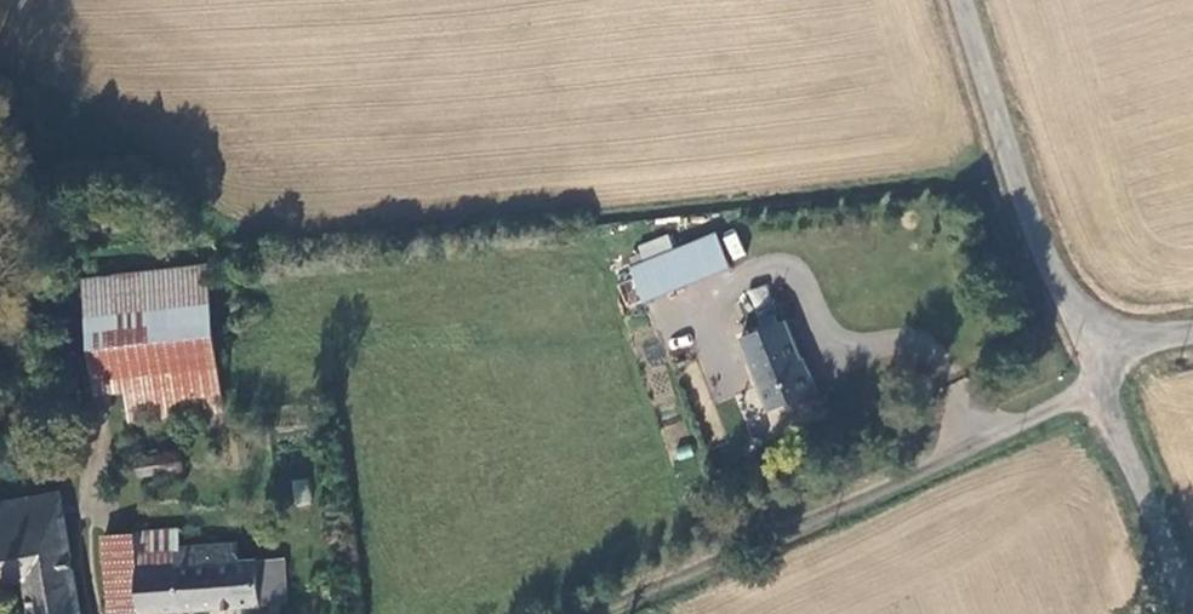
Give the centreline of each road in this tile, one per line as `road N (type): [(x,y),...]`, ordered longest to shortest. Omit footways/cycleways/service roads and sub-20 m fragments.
road 1 (unclassified): [(1090,348),(1034,228),(962,0)]
road 2 (unclassified): [(1191,613),(1090,348)]

